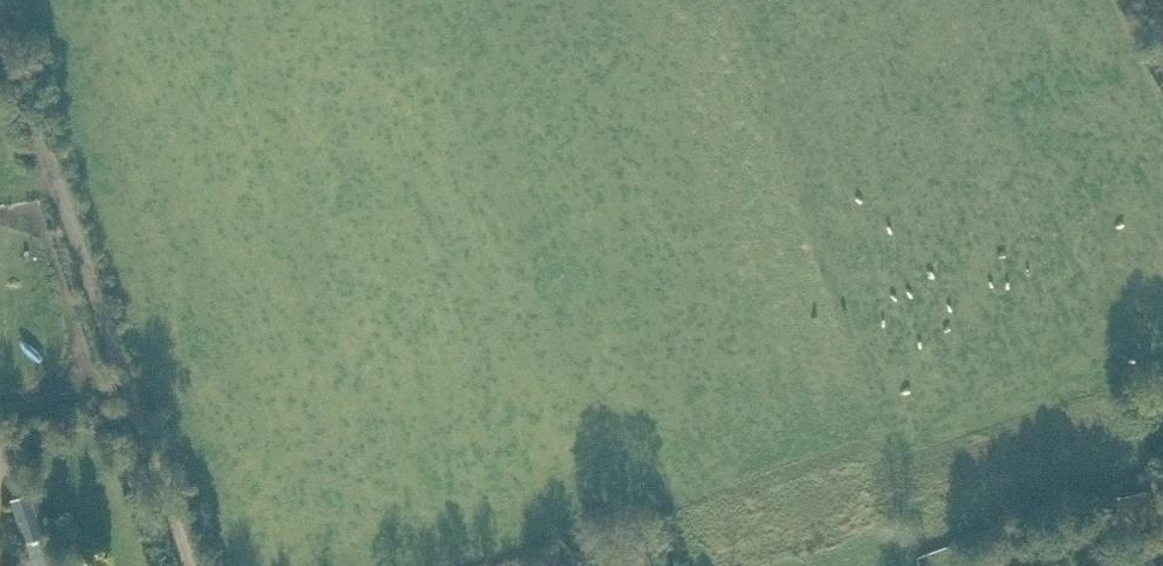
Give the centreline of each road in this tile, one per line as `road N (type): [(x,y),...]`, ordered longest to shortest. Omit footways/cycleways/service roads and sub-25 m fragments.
road 1 (unclassified): [(187,565),(0,22)]

